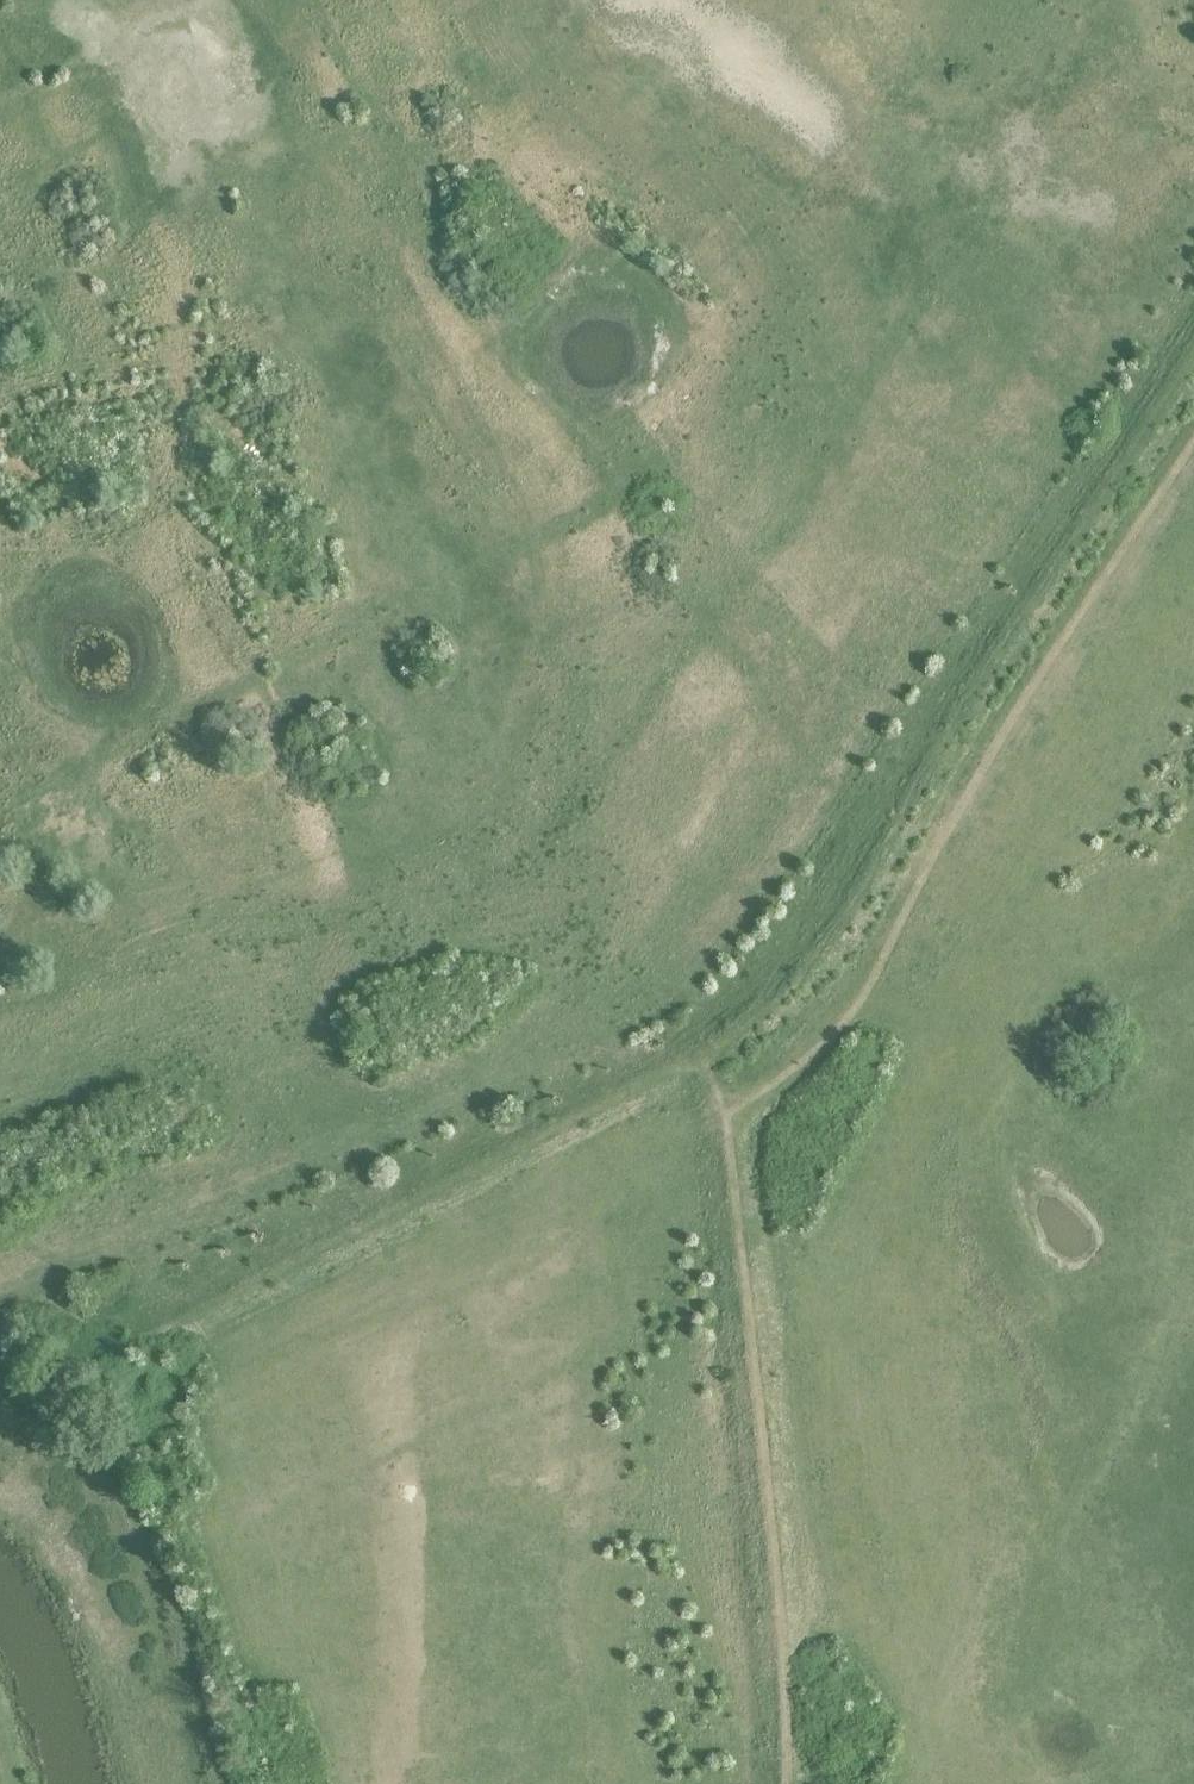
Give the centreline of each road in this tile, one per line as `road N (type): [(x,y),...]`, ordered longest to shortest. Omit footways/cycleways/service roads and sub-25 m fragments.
road 1 (track): [(956,810),(1193,438)]

